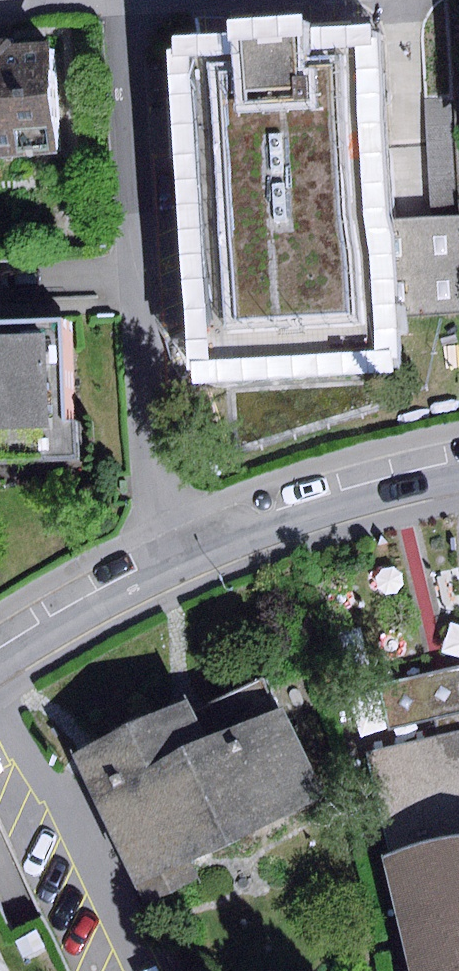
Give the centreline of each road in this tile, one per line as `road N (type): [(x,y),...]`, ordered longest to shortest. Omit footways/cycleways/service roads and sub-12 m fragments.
road 1 (residential): [(187,564),(149,475),(129,0)]
road 2 (residential): [(458,476),(323,512),(187,564)]
road 3 (residential): [(187,564),(43,636),(0,668)]

